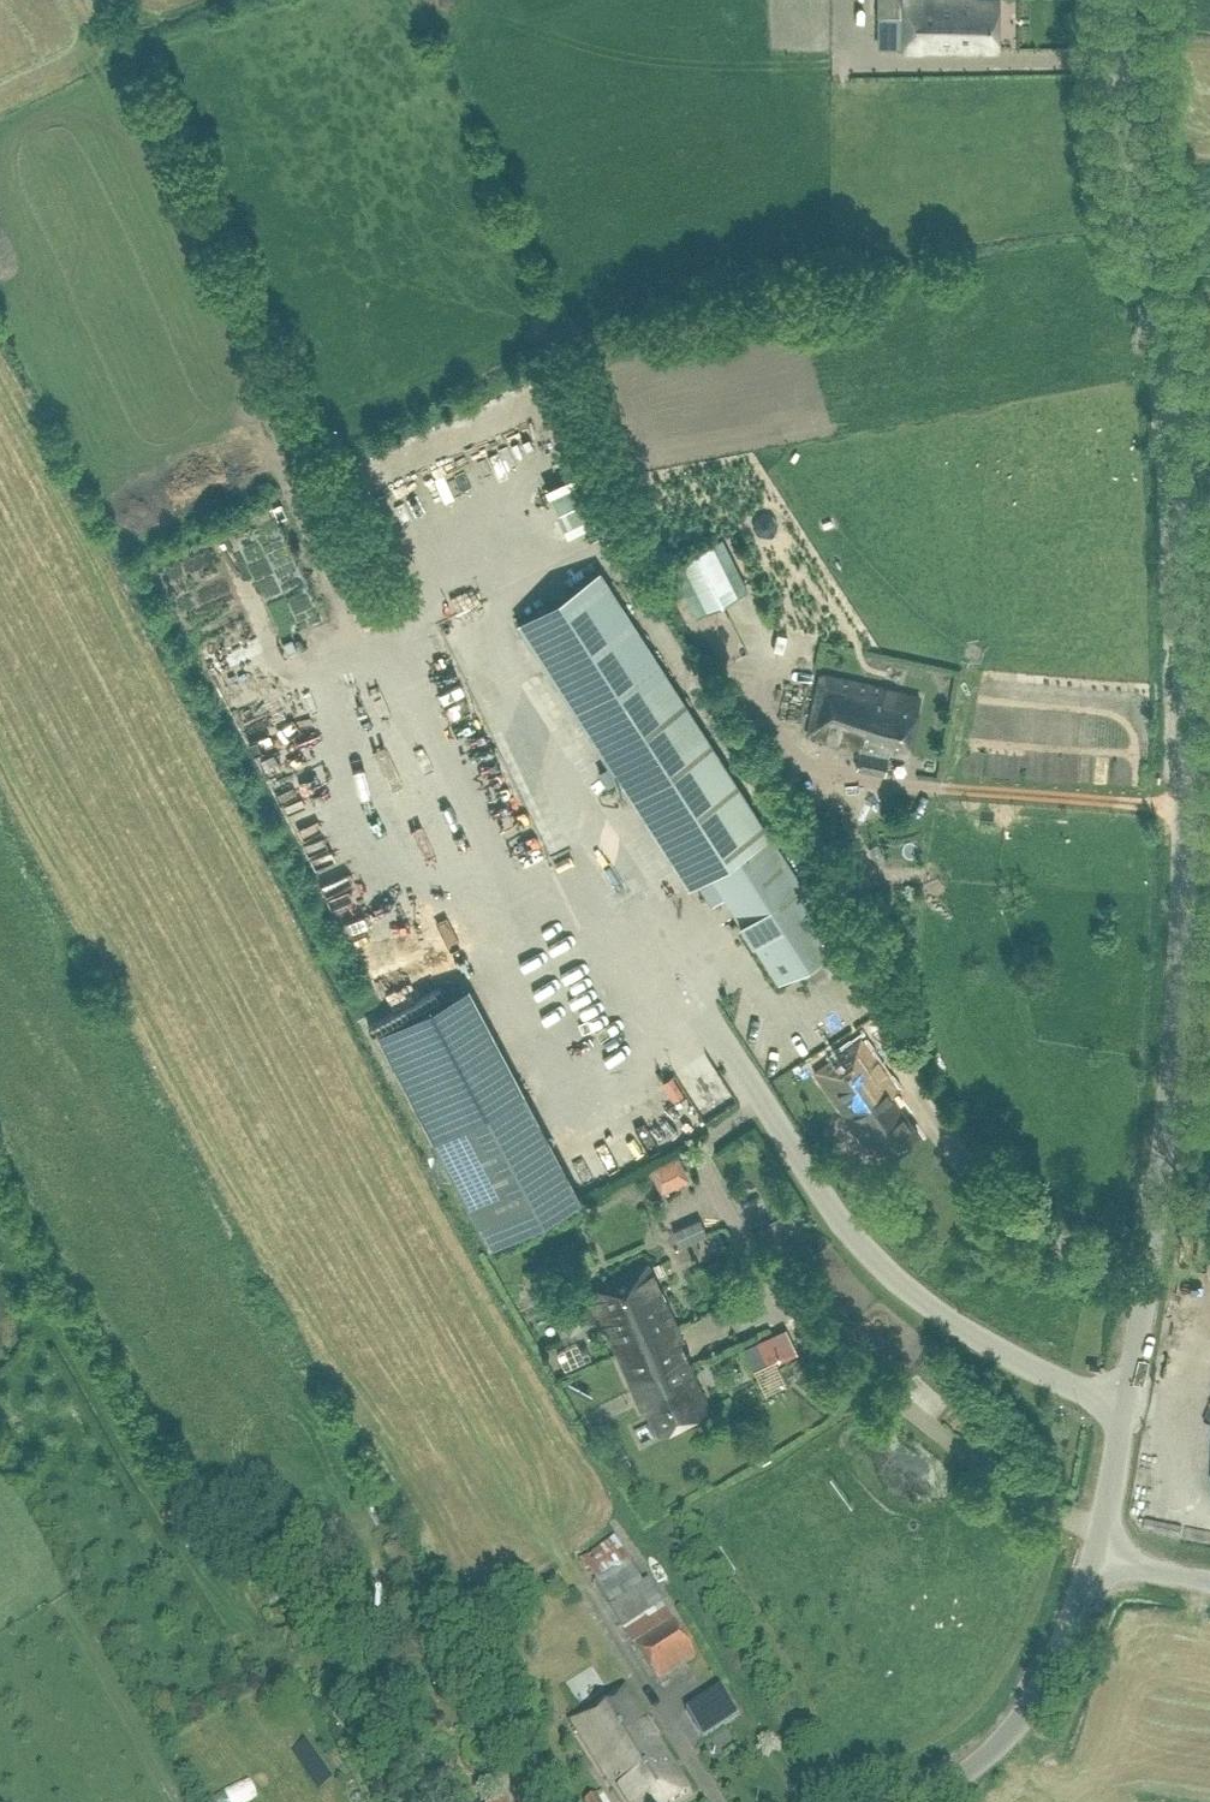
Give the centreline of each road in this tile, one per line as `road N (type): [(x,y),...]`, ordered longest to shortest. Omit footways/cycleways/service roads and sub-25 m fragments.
road 1 (unclassified): [(1092,1555),(1119,1439),(1165,1130),(1185,856),(1176,482),(1127,132),(1120,0)]
road 2 (unclassified): [(916,1801),(964,1774),(1021,1721),(1092,1555)]
road 3 (unclassified): [(1209,1578),(1092,1555)]

